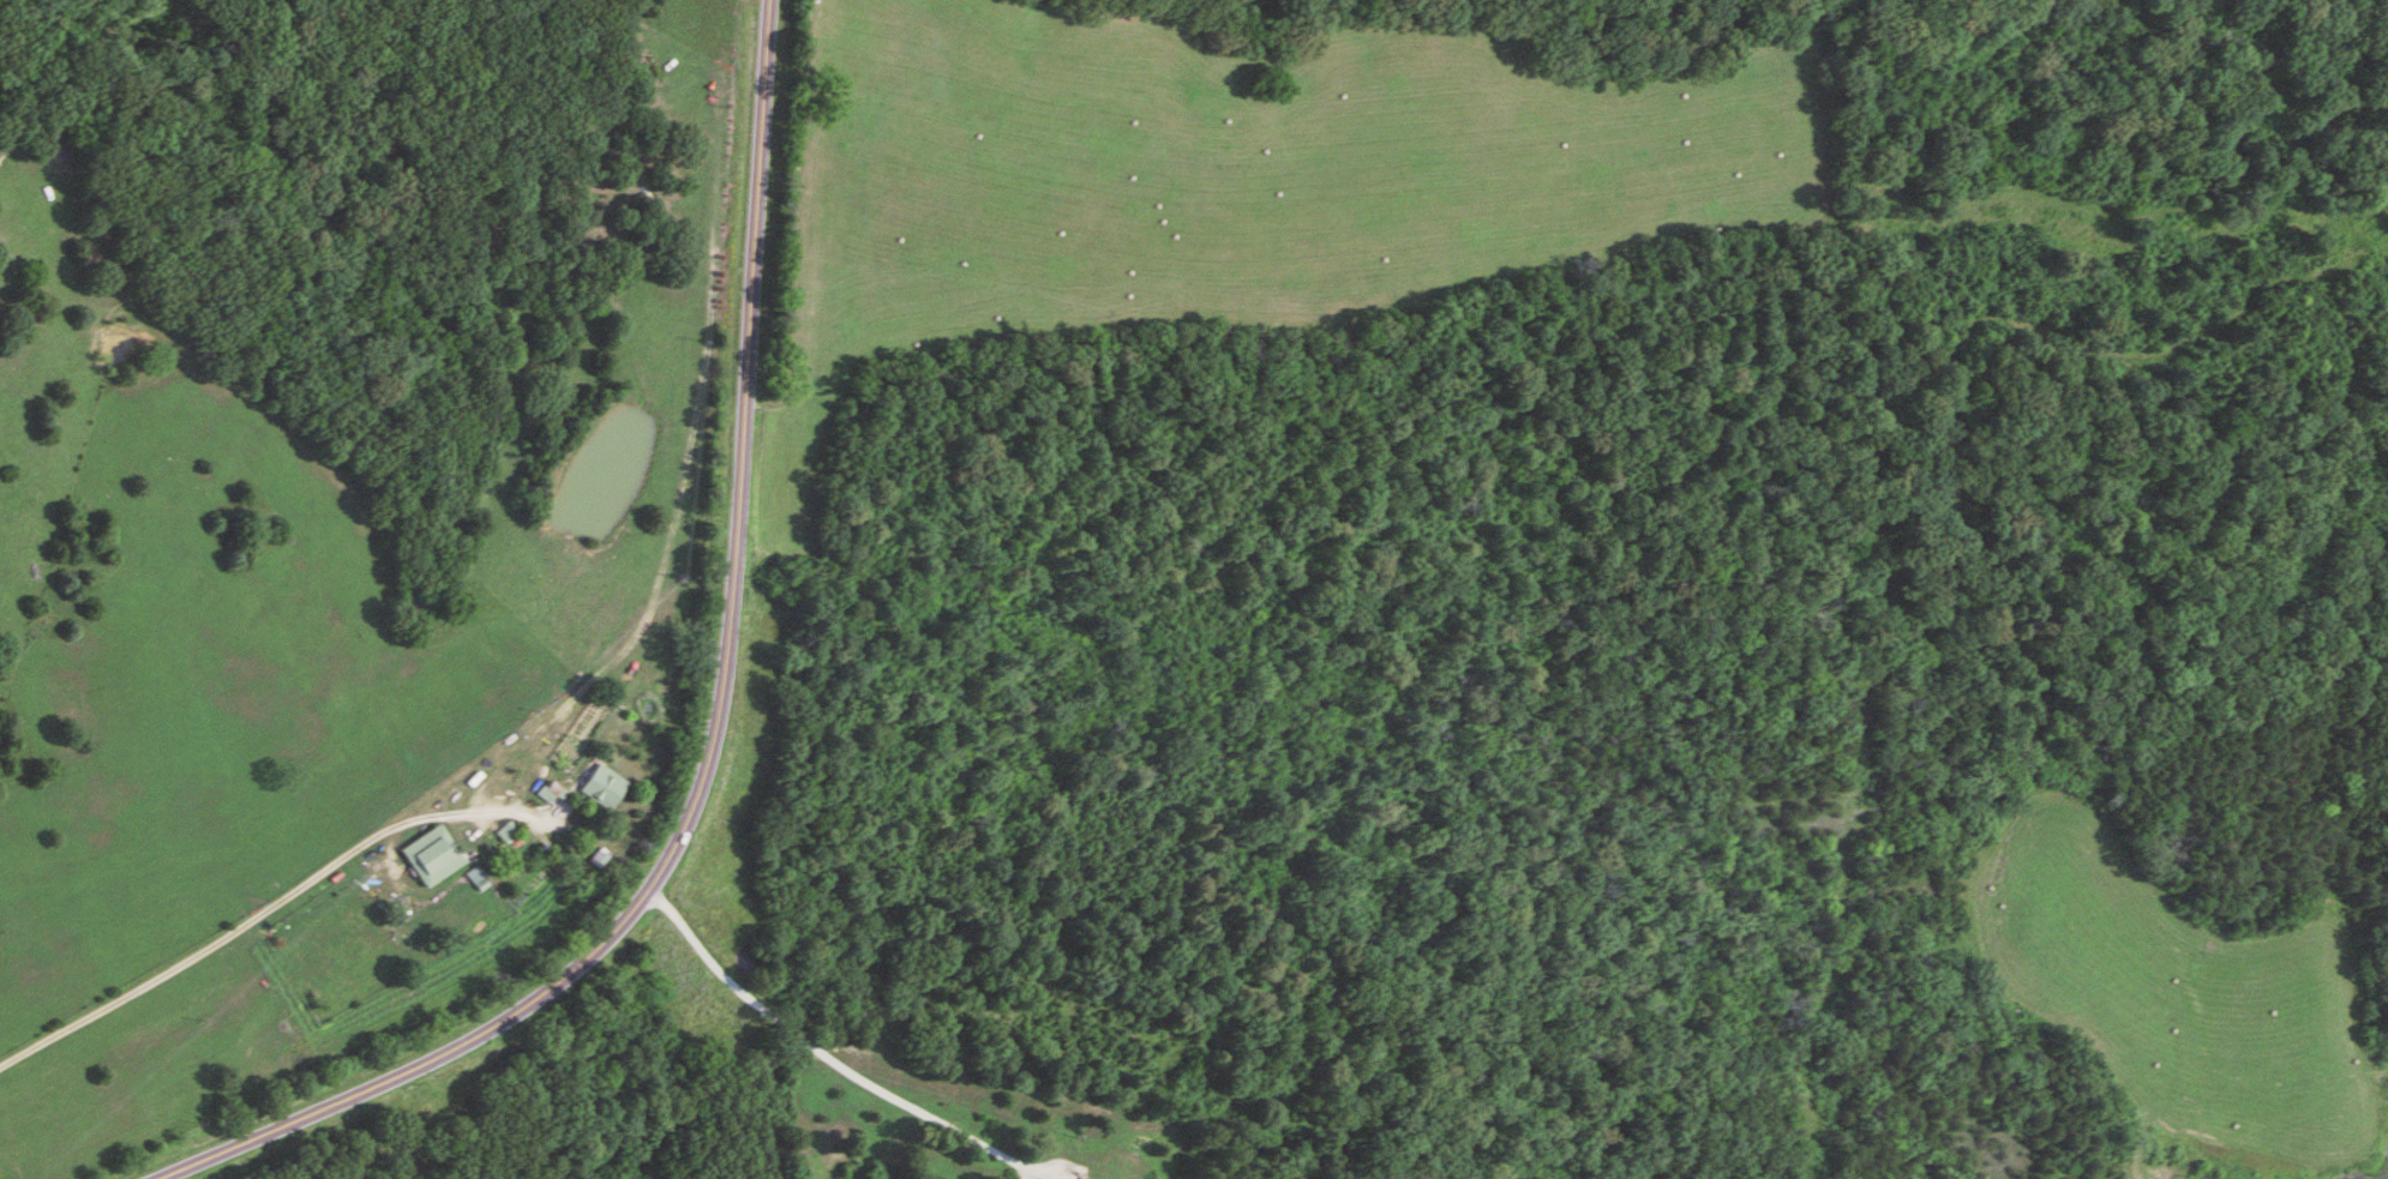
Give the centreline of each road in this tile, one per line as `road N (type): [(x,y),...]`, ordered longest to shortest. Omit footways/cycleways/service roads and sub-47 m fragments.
road 1 (secondary): [(158,1178),(464,1040),(578,960),(659,870),(702,776),(744,649),(724,73),(743,0)]

